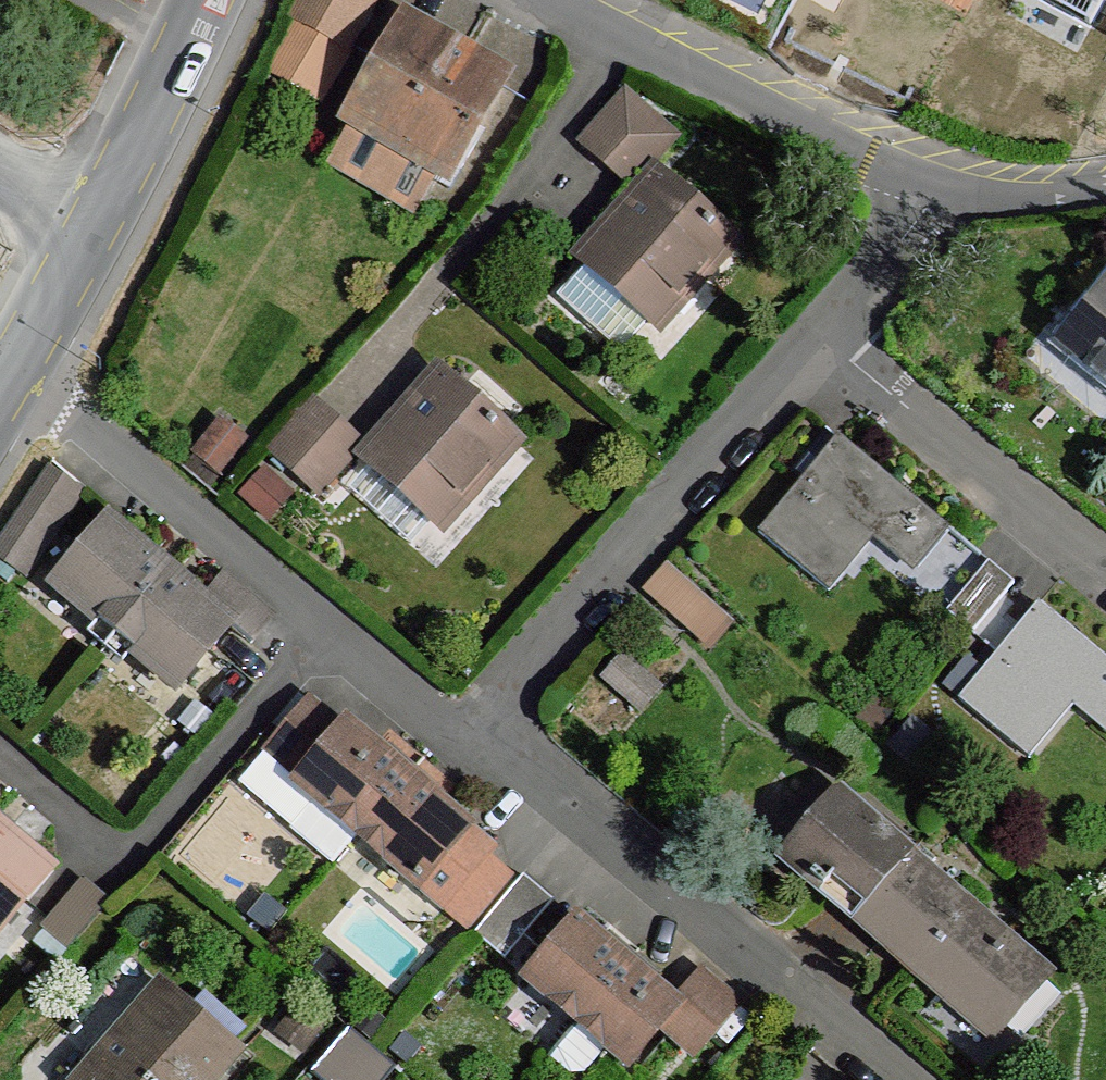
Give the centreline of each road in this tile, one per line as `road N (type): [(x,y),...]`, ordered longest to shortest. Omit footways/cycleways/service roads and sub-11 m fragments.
road 1 (residential): [(458,740),(16,362)]
road 2 (residential): [(912,1079),(551,779),(458,740)]
road 3 (residential): [(820,333),(458,740)]
road 4 (residential): [(946,187),(832,140),(564,0)]
road 5 (residential): [(1105,573),(820,333)]
road 6 (tertiary): [(16,362),(182,48)]
road 7 (residential): [(946,187),(820,333)]
road 8 (residential): [(1105,191),(992,196),(946,187)]

